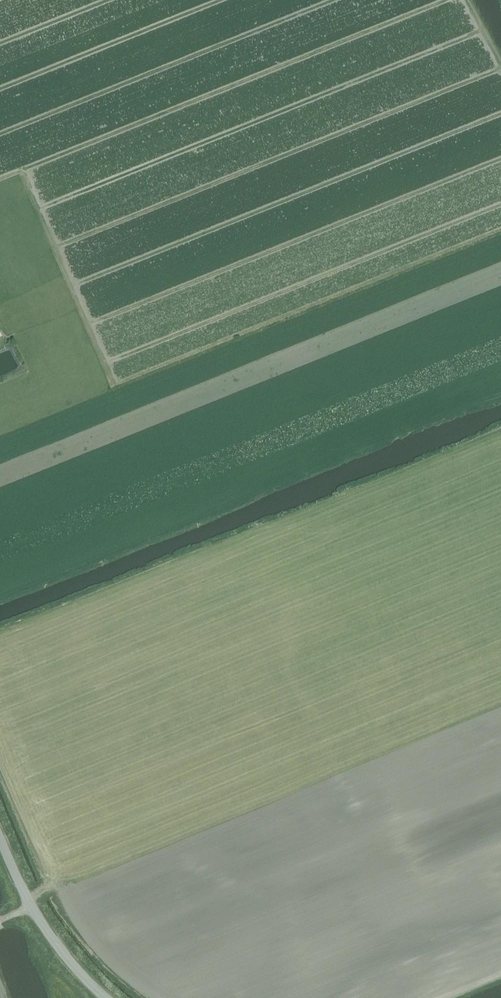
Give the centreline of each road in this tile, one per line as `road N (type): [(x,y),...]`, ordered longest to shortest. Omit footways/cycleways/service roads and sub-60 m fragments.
road 1 (unclassified): [(106,997),(55,939),(0,835)]

